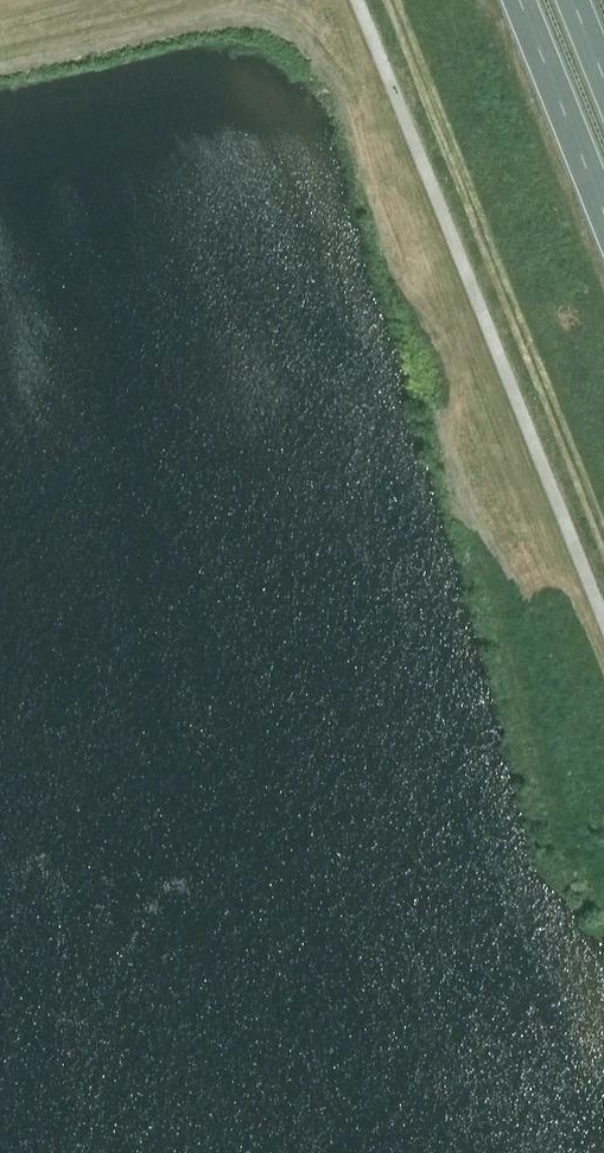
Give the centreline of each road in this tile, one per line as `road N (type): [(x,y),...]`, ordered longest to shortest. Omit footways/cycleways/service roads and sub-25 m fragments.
road 1 (trunk): [(516,0),(603,220)]

